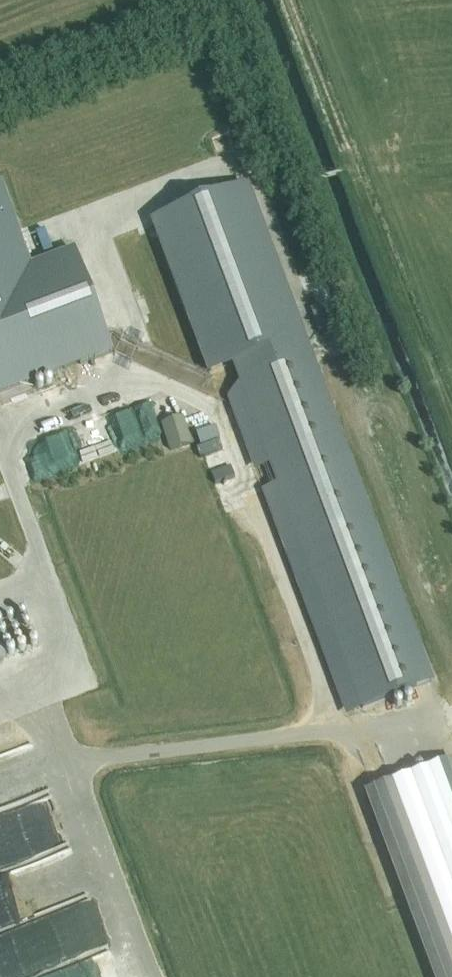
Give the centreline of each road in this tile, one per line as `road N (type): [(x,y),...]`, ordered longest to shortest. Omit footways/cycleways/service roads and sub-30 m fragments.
road 1 (track): [(29,667),(63,763),(451,719)]
road 2 (track): [(285,0),(345,151)]

